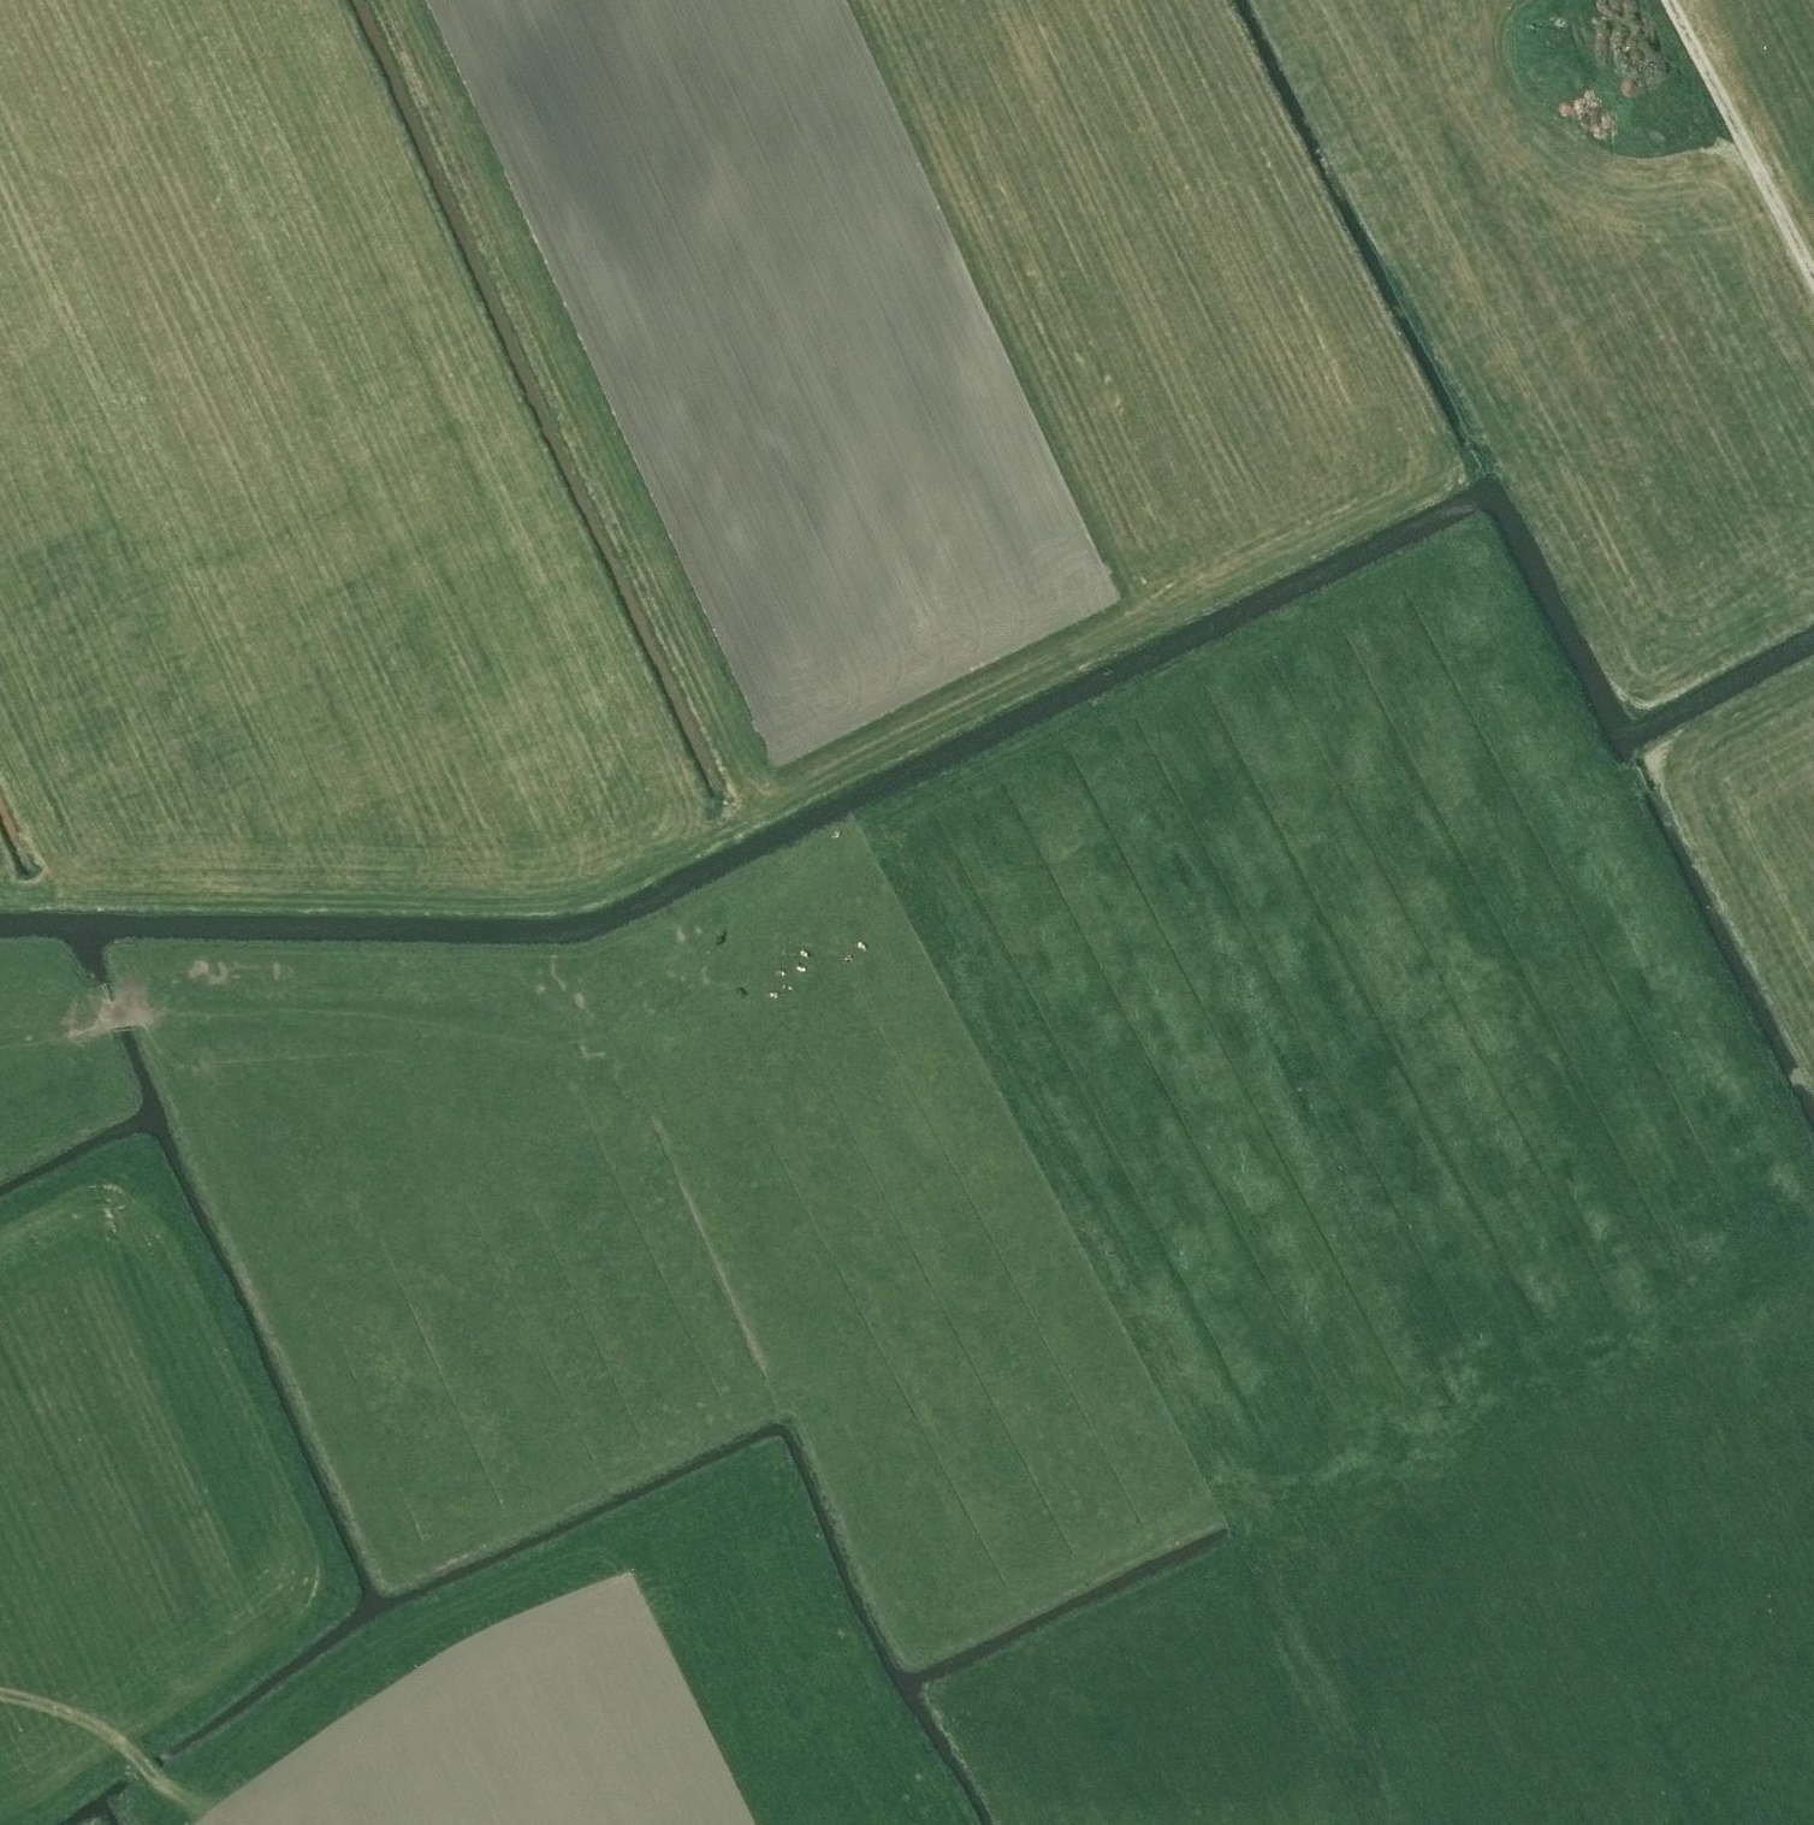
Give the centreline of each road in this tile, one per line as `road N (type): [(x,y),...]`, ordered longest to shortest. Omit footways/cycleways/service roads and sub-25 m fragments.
road 1 (track): [(1672,0),(1813,271)]

